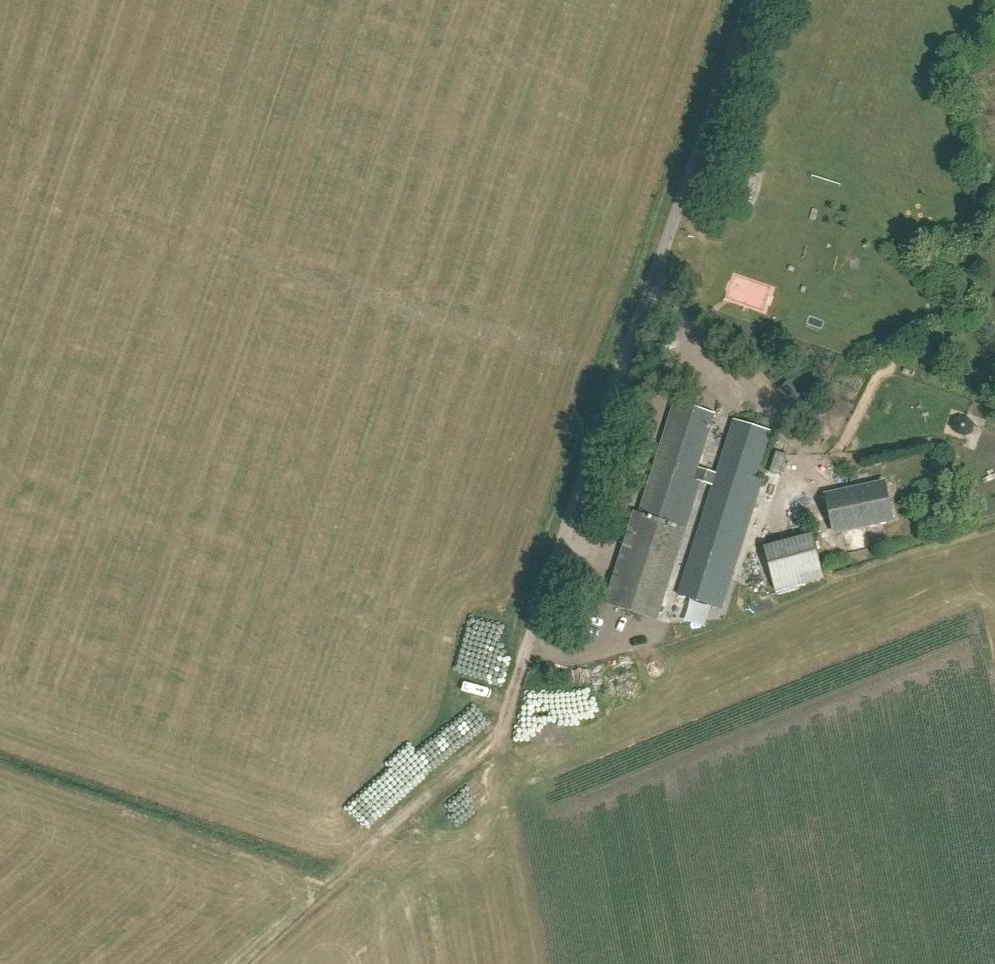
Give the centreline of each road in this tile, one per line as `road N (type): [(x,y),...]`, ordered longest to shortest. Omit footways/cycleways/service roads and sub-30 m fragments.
road 1 (unclassified): [(751,0),(526,650)]
road 2 (track): [(526,650),(516,728),(246,963)]

